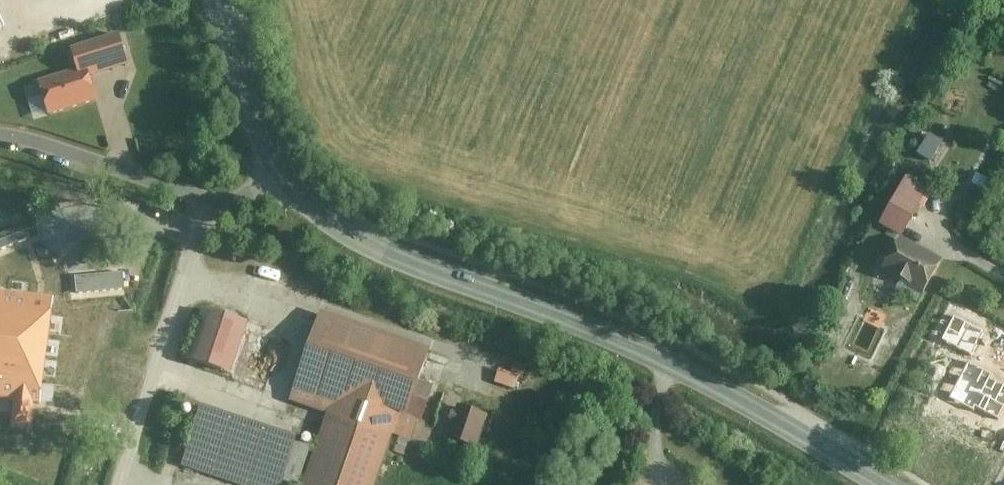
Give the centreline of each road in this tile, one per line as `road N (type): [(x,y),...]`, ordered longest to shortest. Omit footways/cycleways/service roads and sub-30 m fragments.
road 1 (secondary): [(273,177),(313,213),(402,260),(687,370),(887,484)]
road 2 (residential): [(122,484),(217,204)]
road 3 (residential): [(0,135),(217,204)]
road 4 (secondary): [(215,0),(273,177)]

